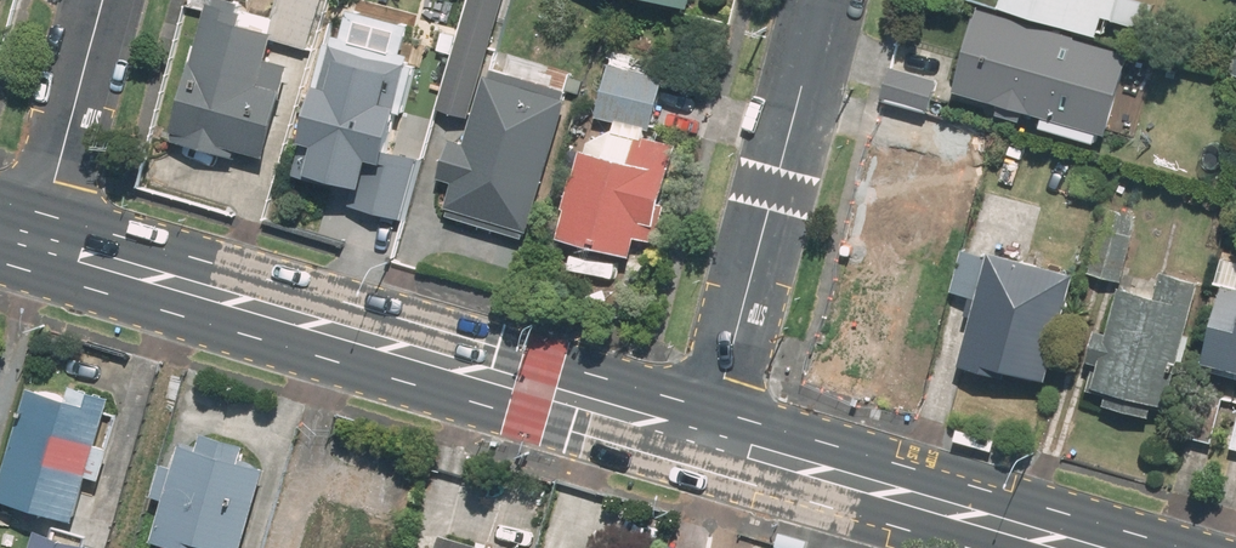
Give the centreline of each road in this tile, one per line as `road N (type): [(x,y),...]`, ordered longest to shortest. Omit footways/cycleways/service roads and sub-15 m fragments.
road 1 (primary): [(39,243),(706,440)]
road 2 (tertiary): [(825,0),(706,440)]
road 3 (primary): [(706,440),(1071,547)]
road 4 (residential): [(39,243),(103,0)]

